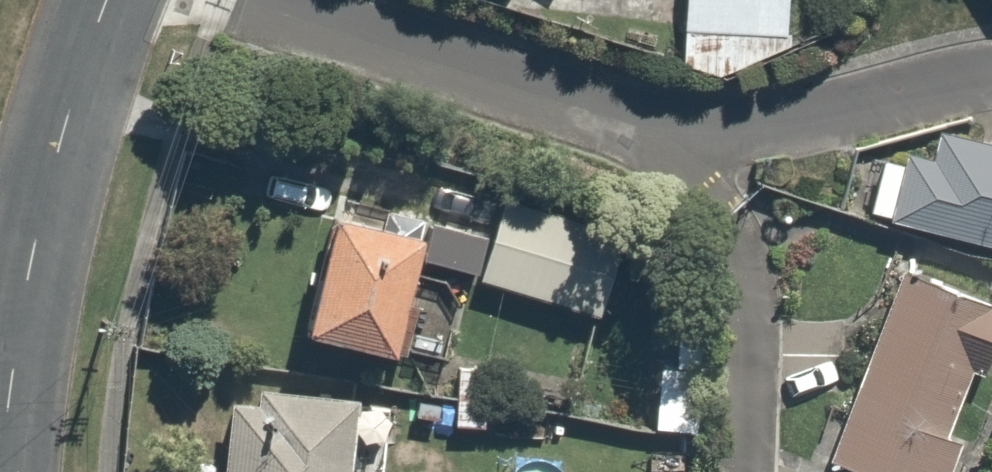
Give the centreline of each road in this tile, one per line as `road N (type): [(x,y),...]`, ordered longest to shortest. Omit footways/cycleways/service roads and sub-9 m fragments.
road 1 (residential): [(223,0),(690,140),(784,128),(991,76)]
road 2 (residential): [(0,471),(28,266),(108,0)]

